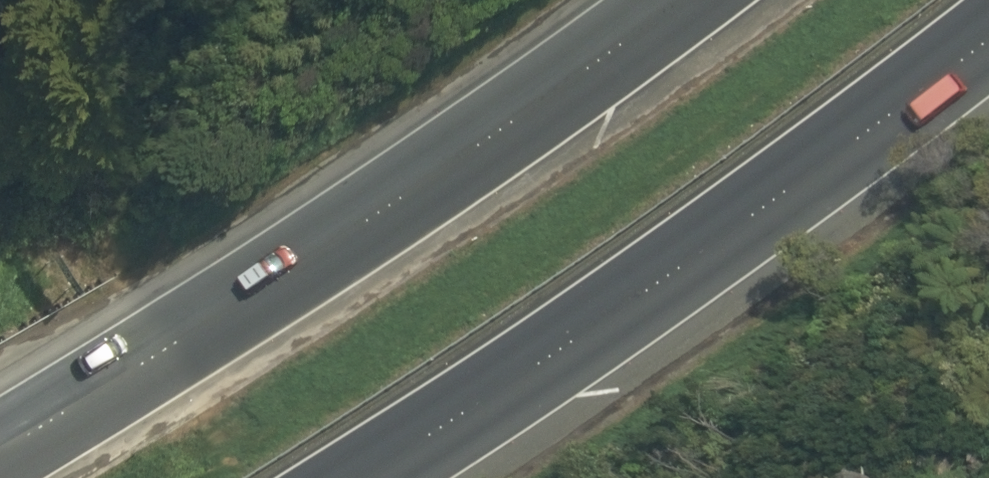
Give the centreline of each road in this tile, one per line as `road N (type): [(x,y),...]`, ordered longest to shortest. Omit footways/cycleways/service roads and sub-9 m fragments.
road 1 (motorway): [(0,444),(581,81),(685,0)]
road 2 (motorway): [(988,42),(877,135),(350,477)]

